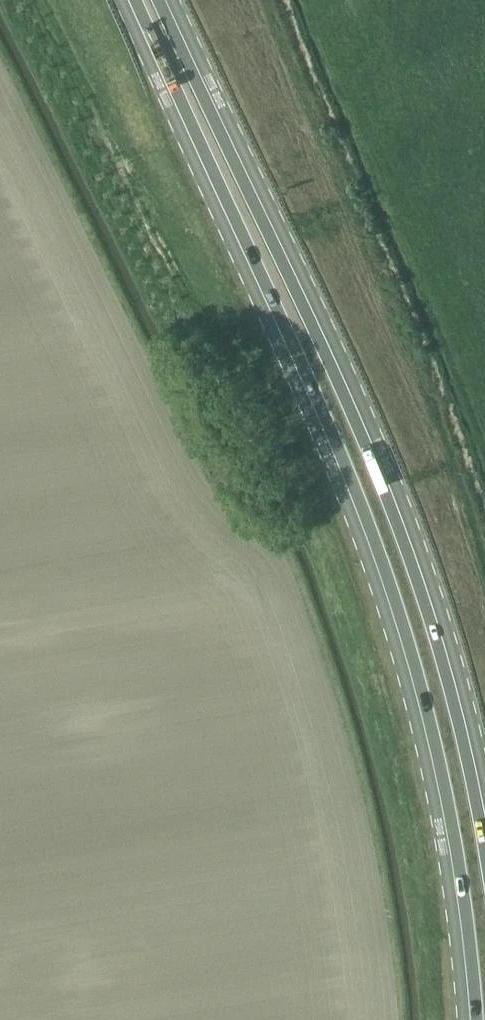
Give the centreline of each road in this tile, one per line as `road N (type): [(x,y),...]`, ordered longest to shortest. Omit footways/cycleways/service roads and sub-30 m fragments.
road 1 (primary): [(131,0),(376,559),(413,673),(454,861),(472,1019)]
road 2 (primary): [(484,809),(453,668),(394,495),(169,0)]

